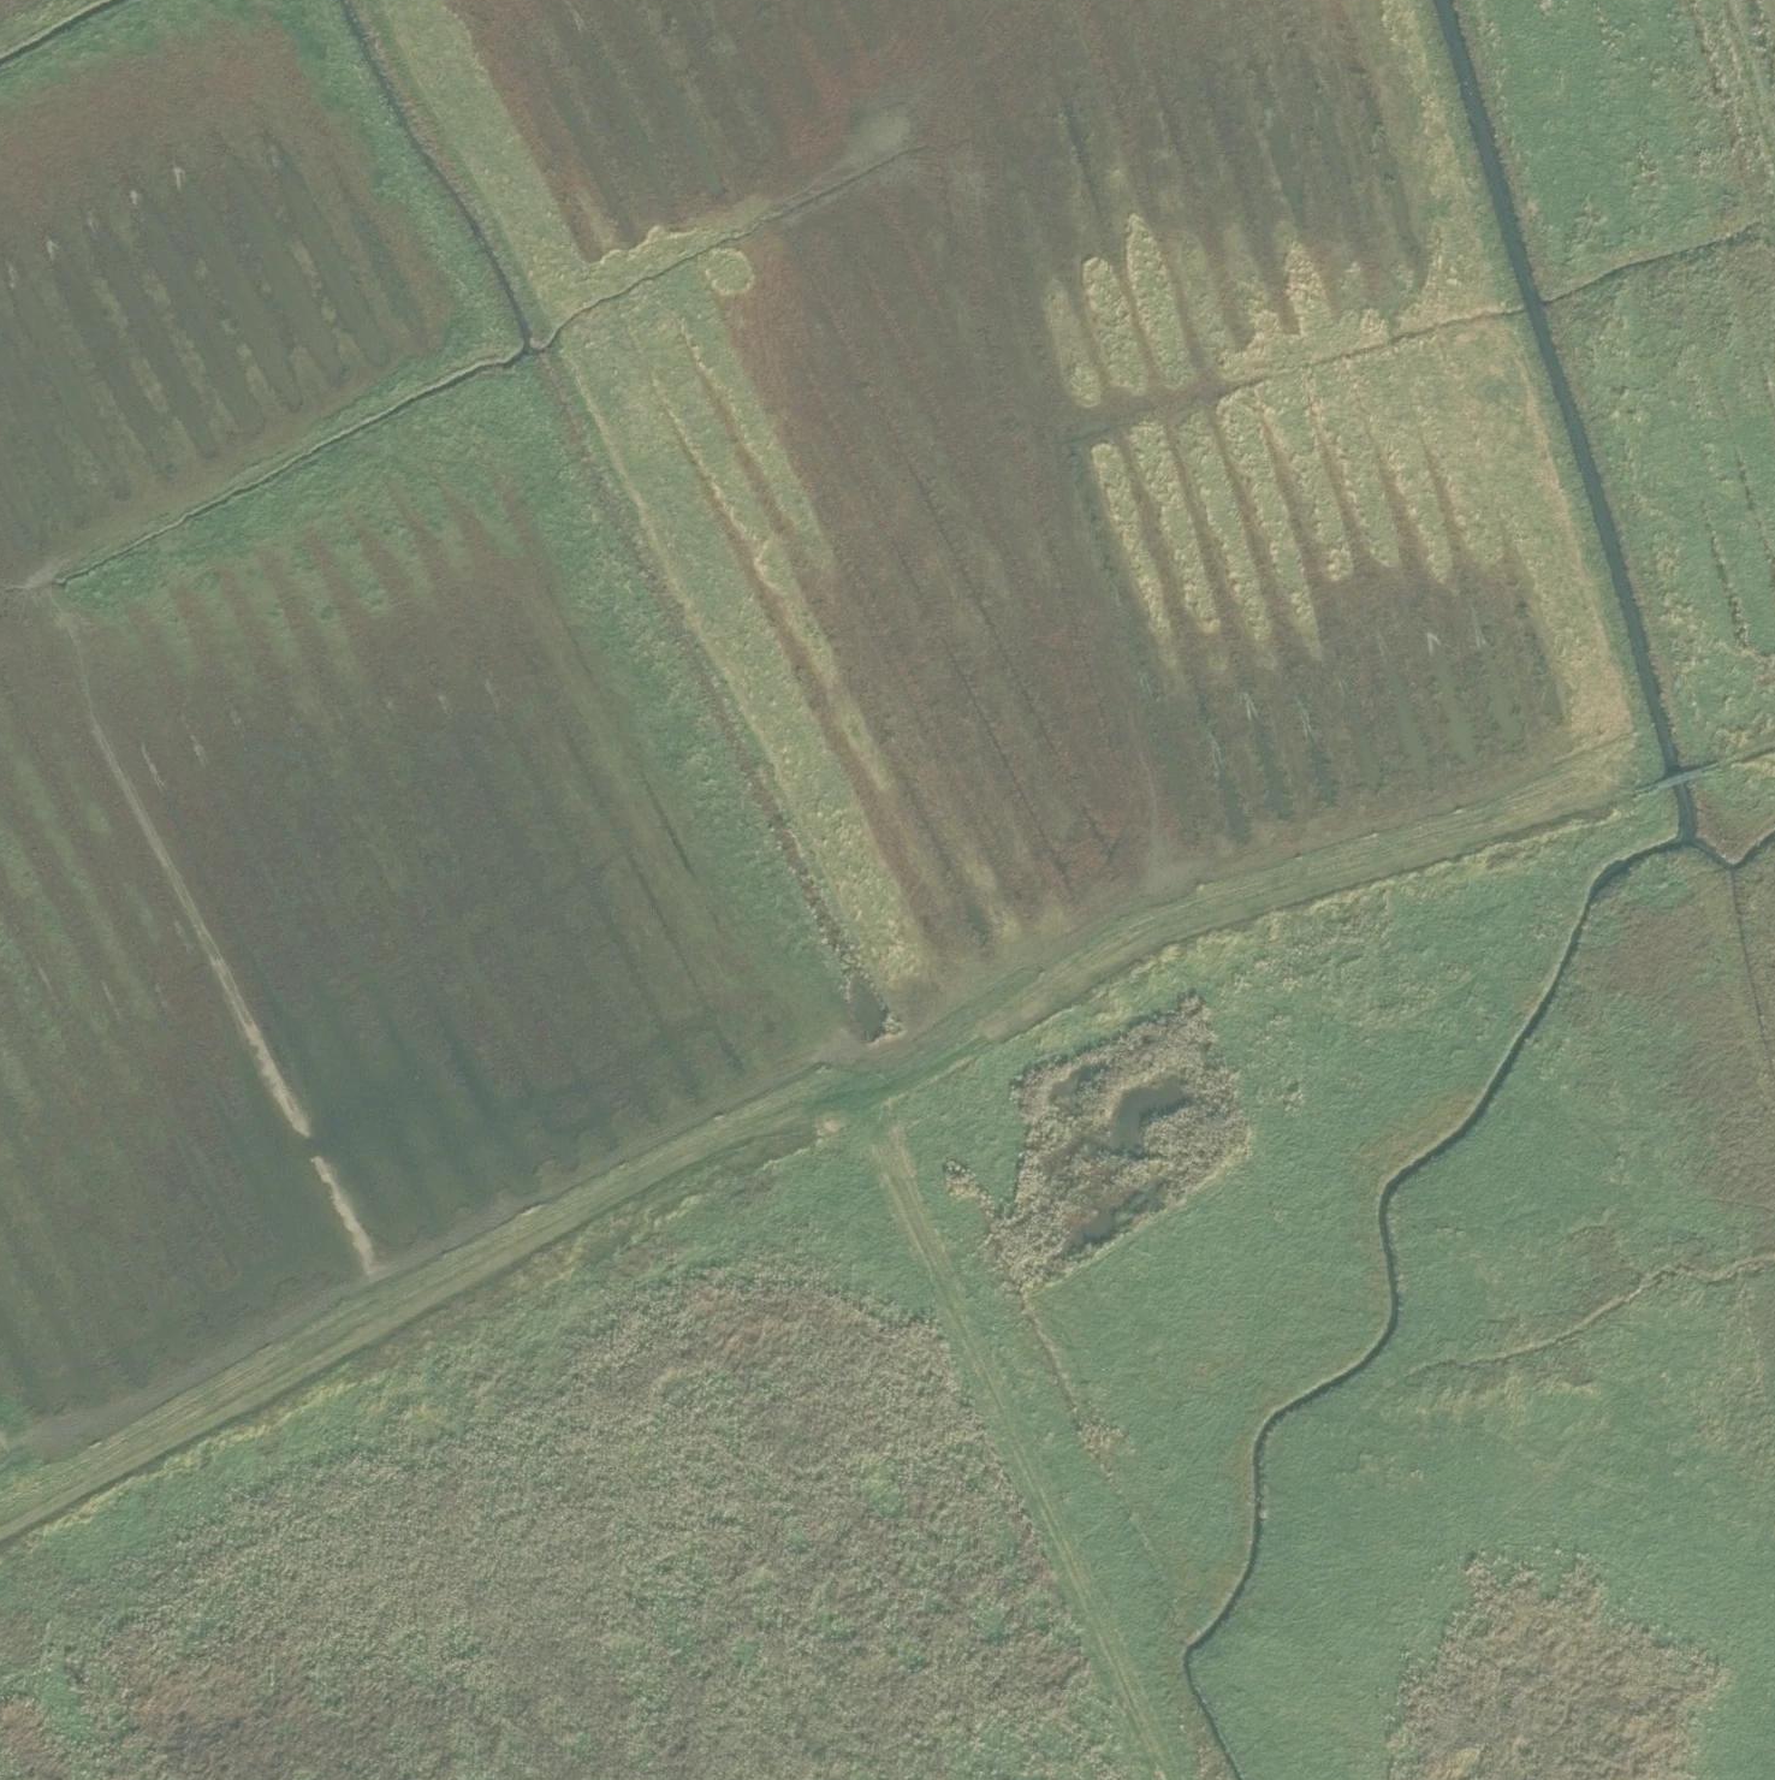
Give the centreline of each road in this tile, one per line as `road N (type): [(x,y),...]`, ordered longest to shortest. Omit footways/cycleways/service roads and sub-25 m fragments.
road 1 (track): [(1774,174),(1719,0)]

